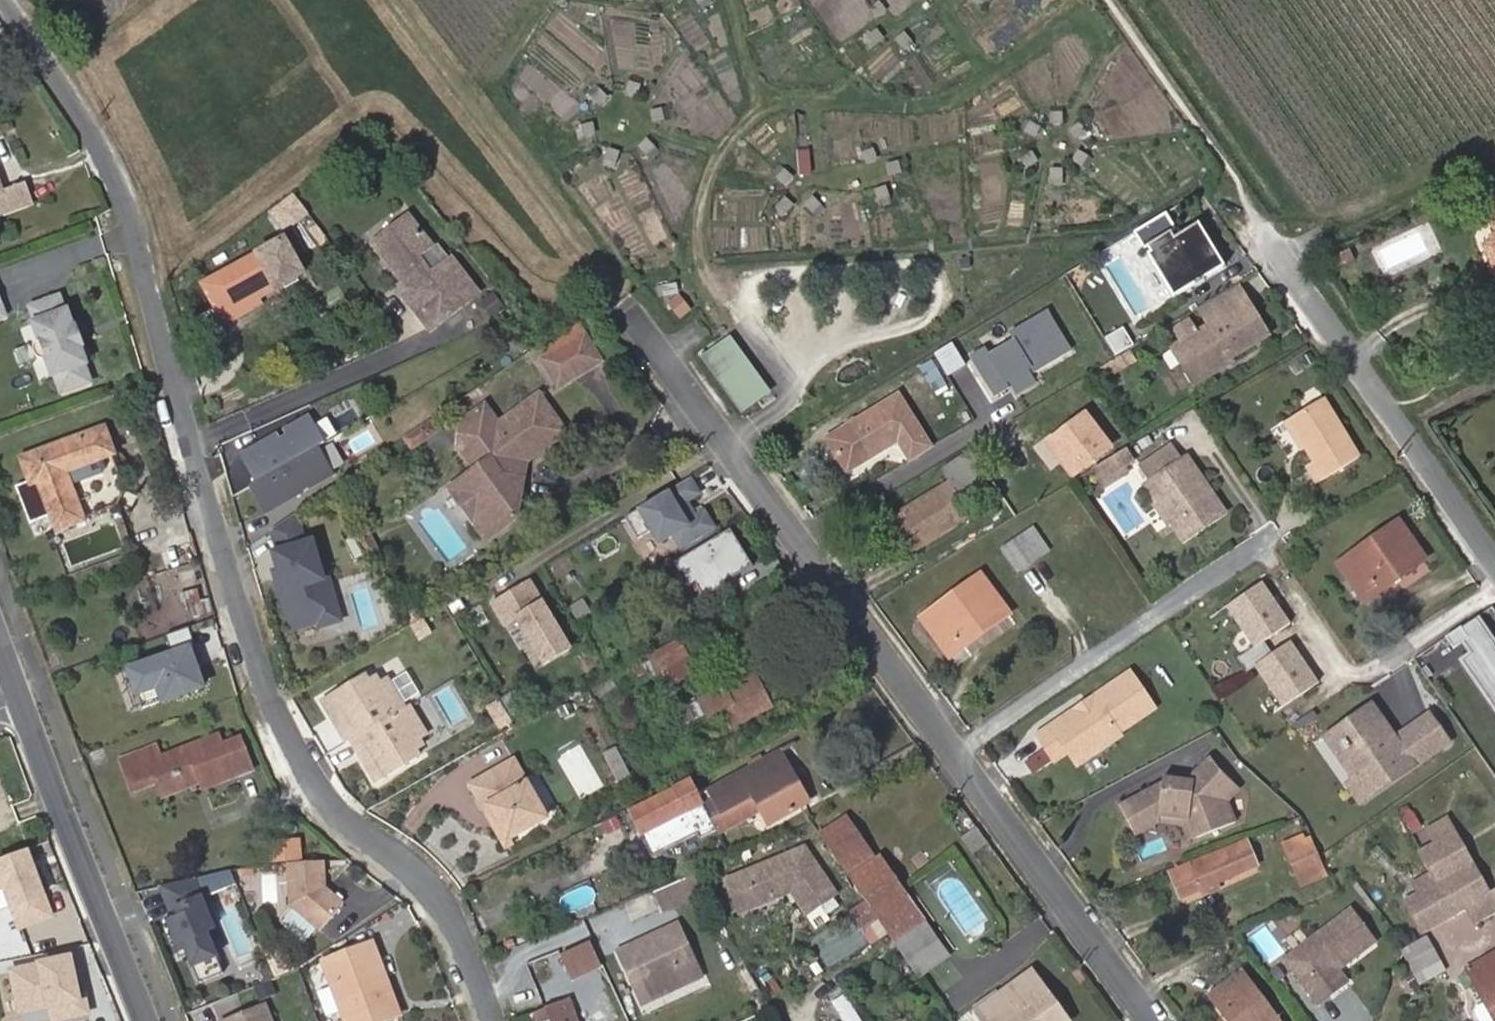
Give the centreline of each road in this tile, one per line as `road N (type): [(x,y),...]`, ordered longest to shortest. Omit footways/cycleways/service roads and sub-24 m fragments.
road 1 (residential): [(493,1020),(441,899),(342,814),(306,765),(252,636),(123,194),(67,89),(7,0)]
road 2 (residential): [(1150,1020),(628,309)]
road 3 (residential): [(1494,553),(1243,186)]
road 4 (tertiary): [(147,1020),(21,702)]
road 5 (track): [(469,91),(628,309)]

